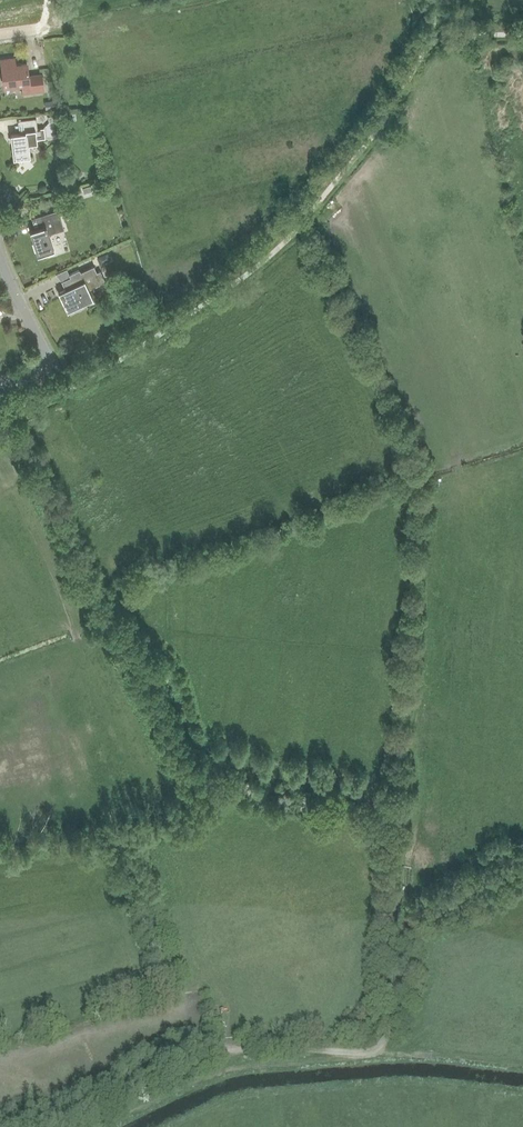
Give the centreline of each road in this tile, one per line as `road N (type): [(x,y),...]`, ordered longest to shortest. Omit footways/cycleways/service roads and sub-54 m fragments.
road 1 (track): [(19,1126),(199,1054),(346,1053)]
road 2 (track): [(103,1126),(223,1071),(346,1053)]
road 3 (track): [(381,1044),(403,936),(421,916),(522,867)]
road 4 (residential): [(0,386),(38,371),(46,357),(0,260)]

